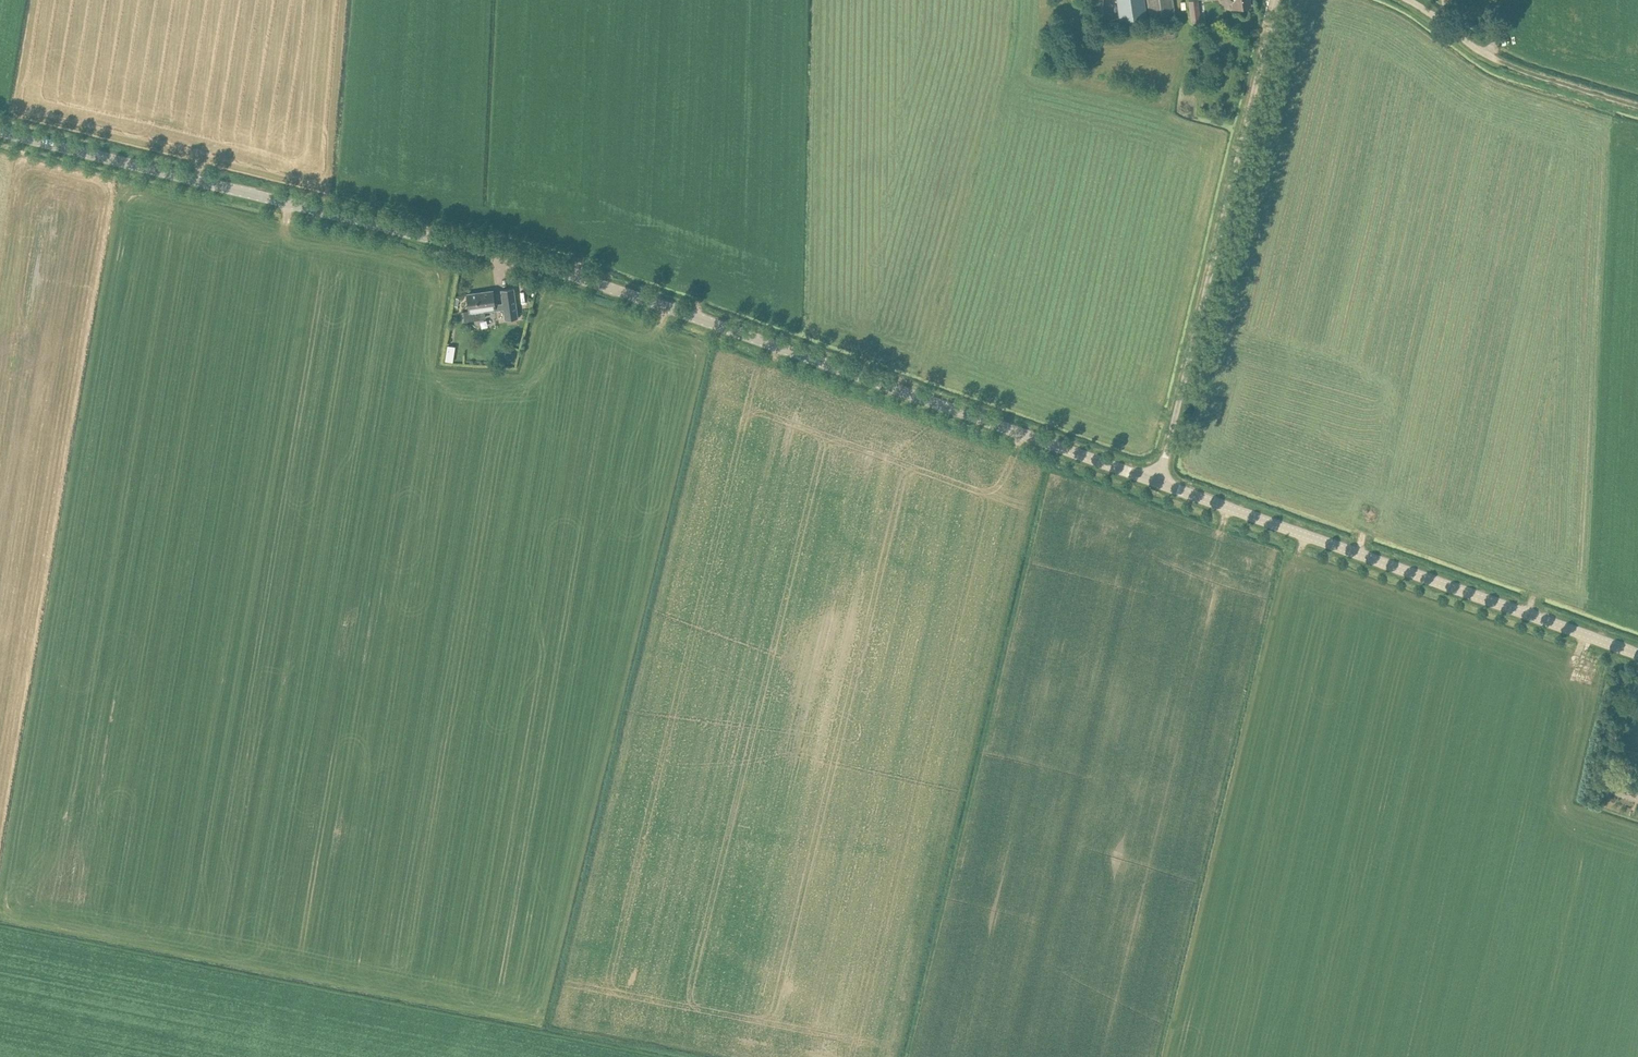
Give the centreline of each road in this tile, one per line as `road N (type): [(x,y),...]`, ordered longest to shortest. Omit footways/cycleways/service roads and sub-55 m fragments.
road 1 (tertiary): [(1158,482),(571,274),(0,132)]
road 2 (tertiary): [(1637,652),(1158,482)]
road 3 (unclassified): [(1158,482),(1276,0)]

